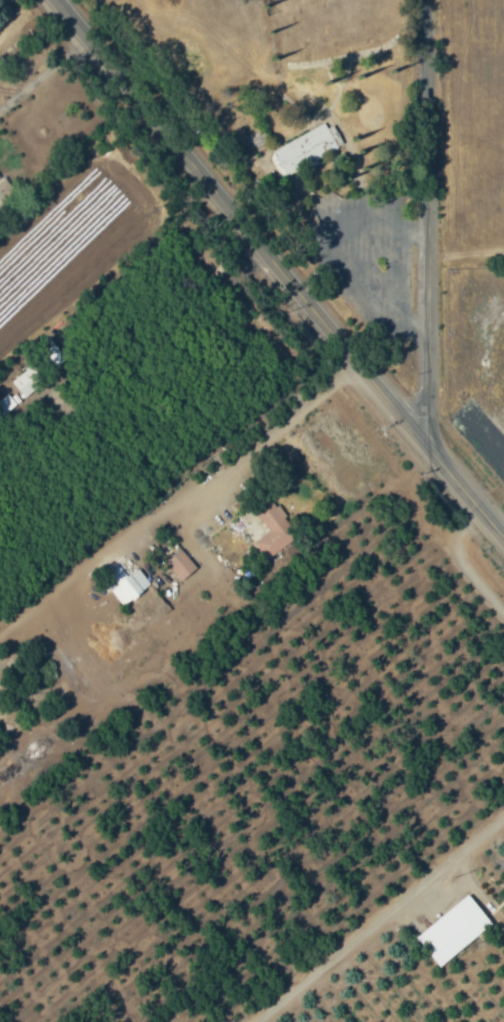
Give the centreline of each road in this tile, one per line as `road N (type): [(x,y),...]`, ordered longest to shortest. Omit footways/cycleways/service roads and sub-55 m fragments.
road 1 (secondary): [(503,538),(56,0)]
road 2 (residential): [(417,434),(426,309),(422,0)]
road 3 (residential): [(503,806),(243,1021)]
road 4 (residential): [(480,509),(457,528),(452,546),(503,614)]

